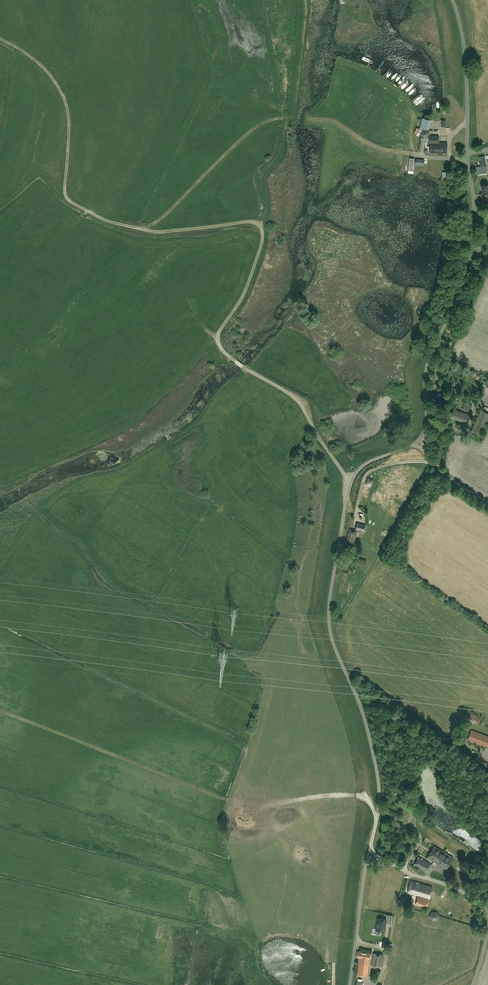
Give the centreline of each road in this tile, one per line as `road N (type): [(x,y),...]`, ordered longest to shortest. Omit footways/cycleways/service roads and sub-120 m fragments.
road 1 (track): [(0,39),(40,63),(66,99),(69,202),(153,231),(259,225),(254,267),(219,345),(296,398),(352,481)]
road 2 (unclassified): [(350,984),(379,789),(366,722),(331,633),(331,597),(352,481),(369,462),(413,445)]
road 3 (unclassified): [(422,437),(427,367),(463,285),(475,222),(464,47),(453,0)]
road 4 (track): [(0,711),(231,802),(355,795),(377,819)]

